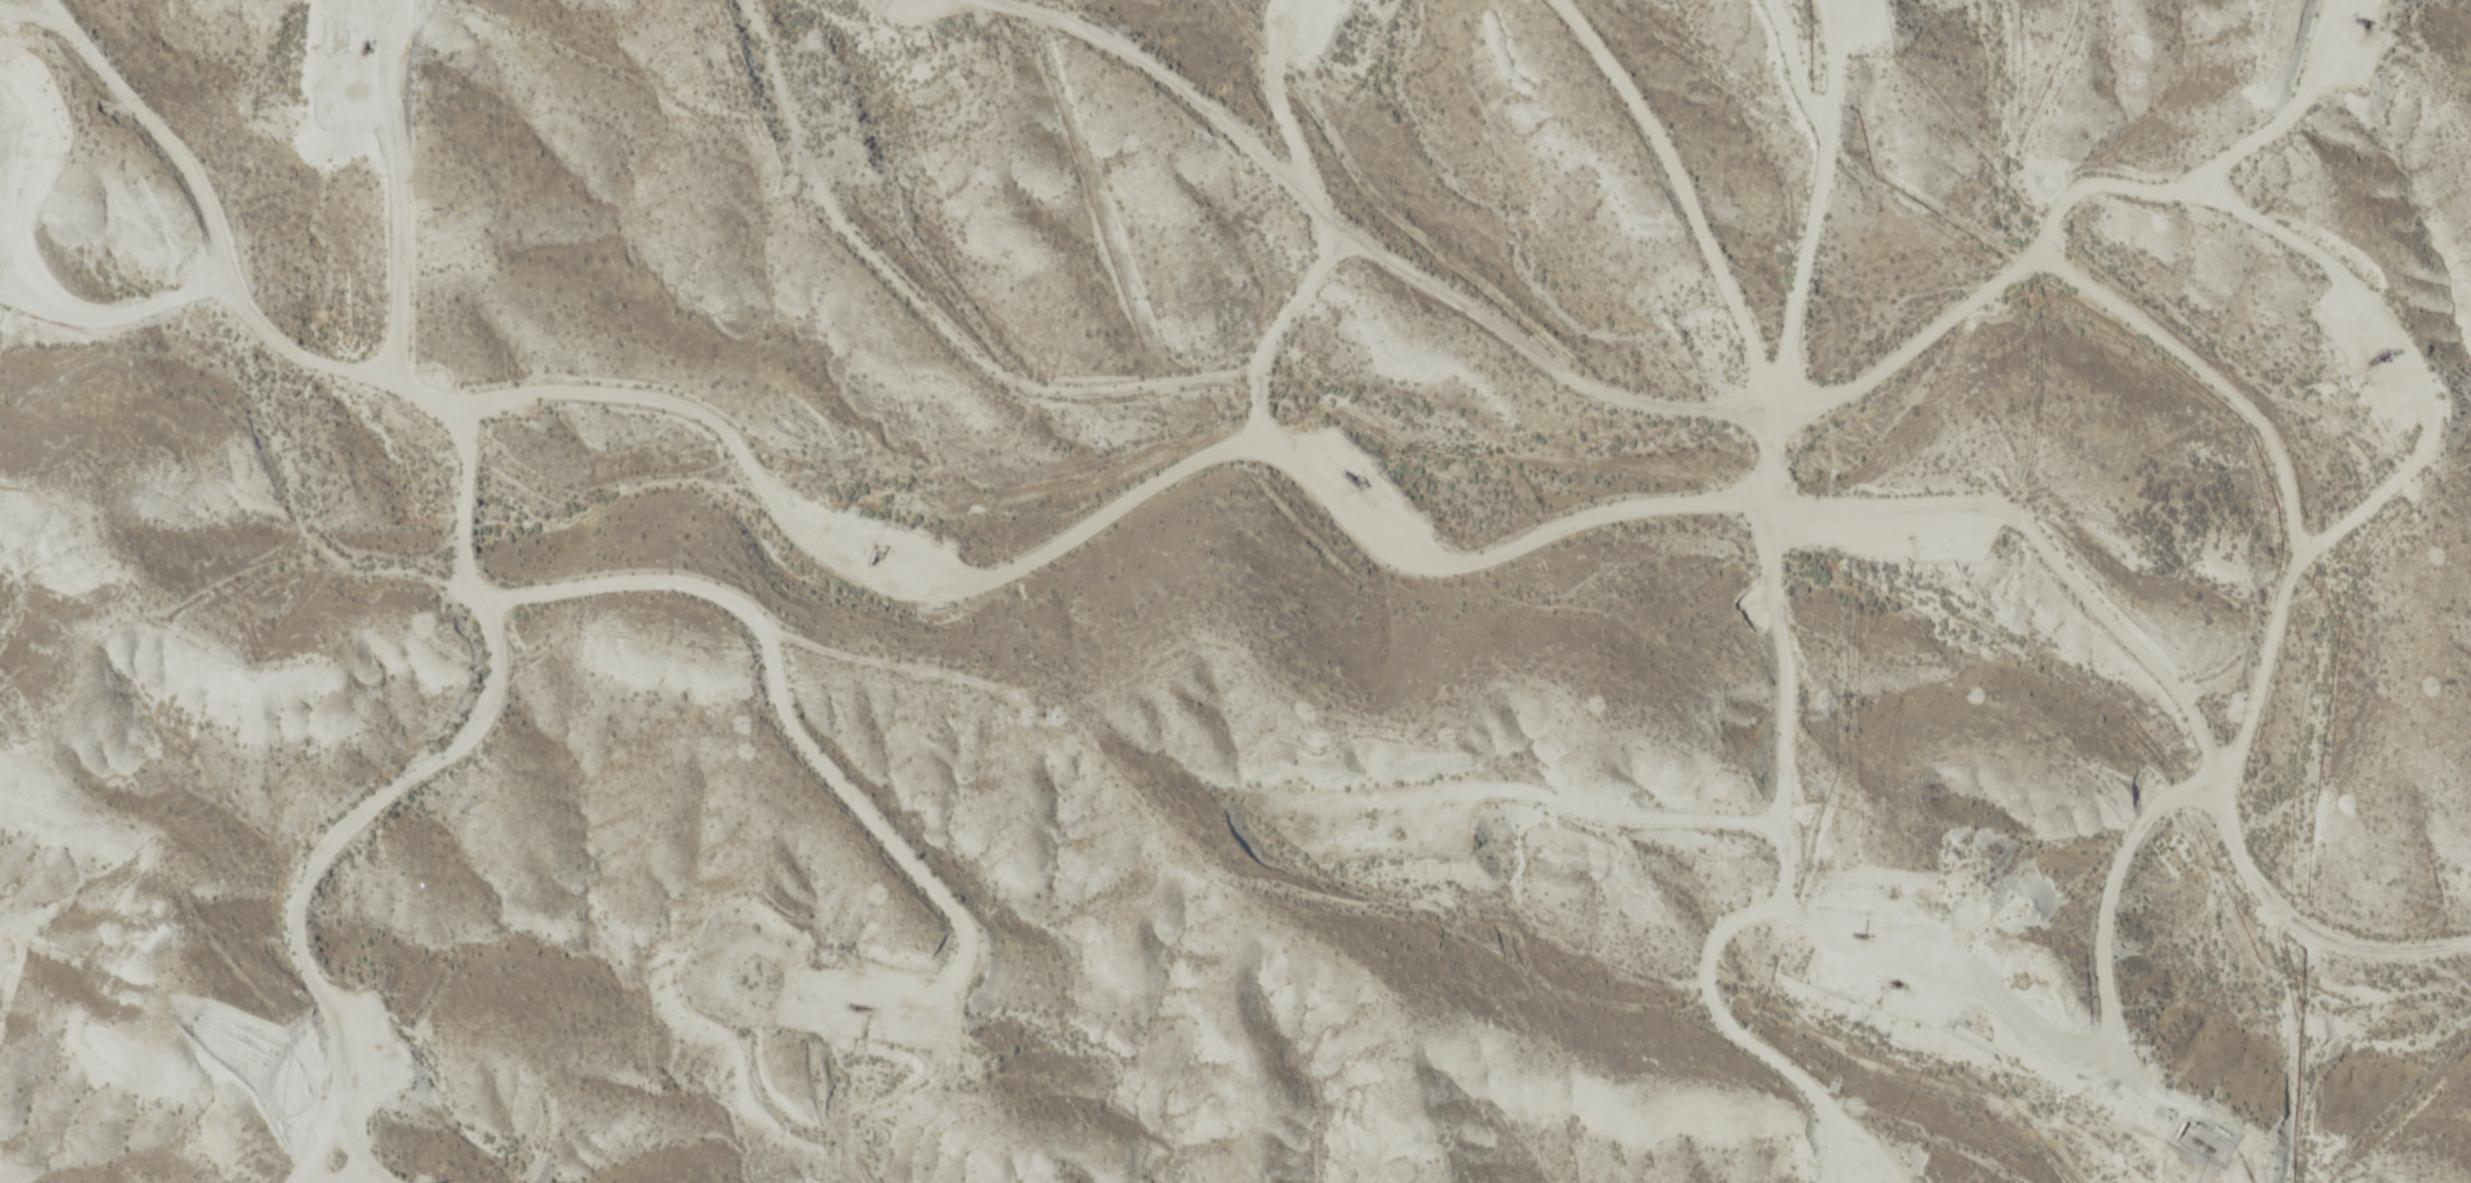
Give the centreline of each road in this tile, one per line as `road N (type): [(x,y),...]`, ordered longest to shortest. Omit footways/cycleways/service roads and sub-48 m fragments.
road 1 (track): [(378,1182),(362,1173),(352,1059),(305,949),(321,865),(487,739),(503,654),(469,593),(474,479),(464,421),(330,375),(244,296),(175,155),(37,0)]
road 2 (track): [(958,0),(1134,62),(1332,228),(1597,397),(1685,411),(1770,406)]

